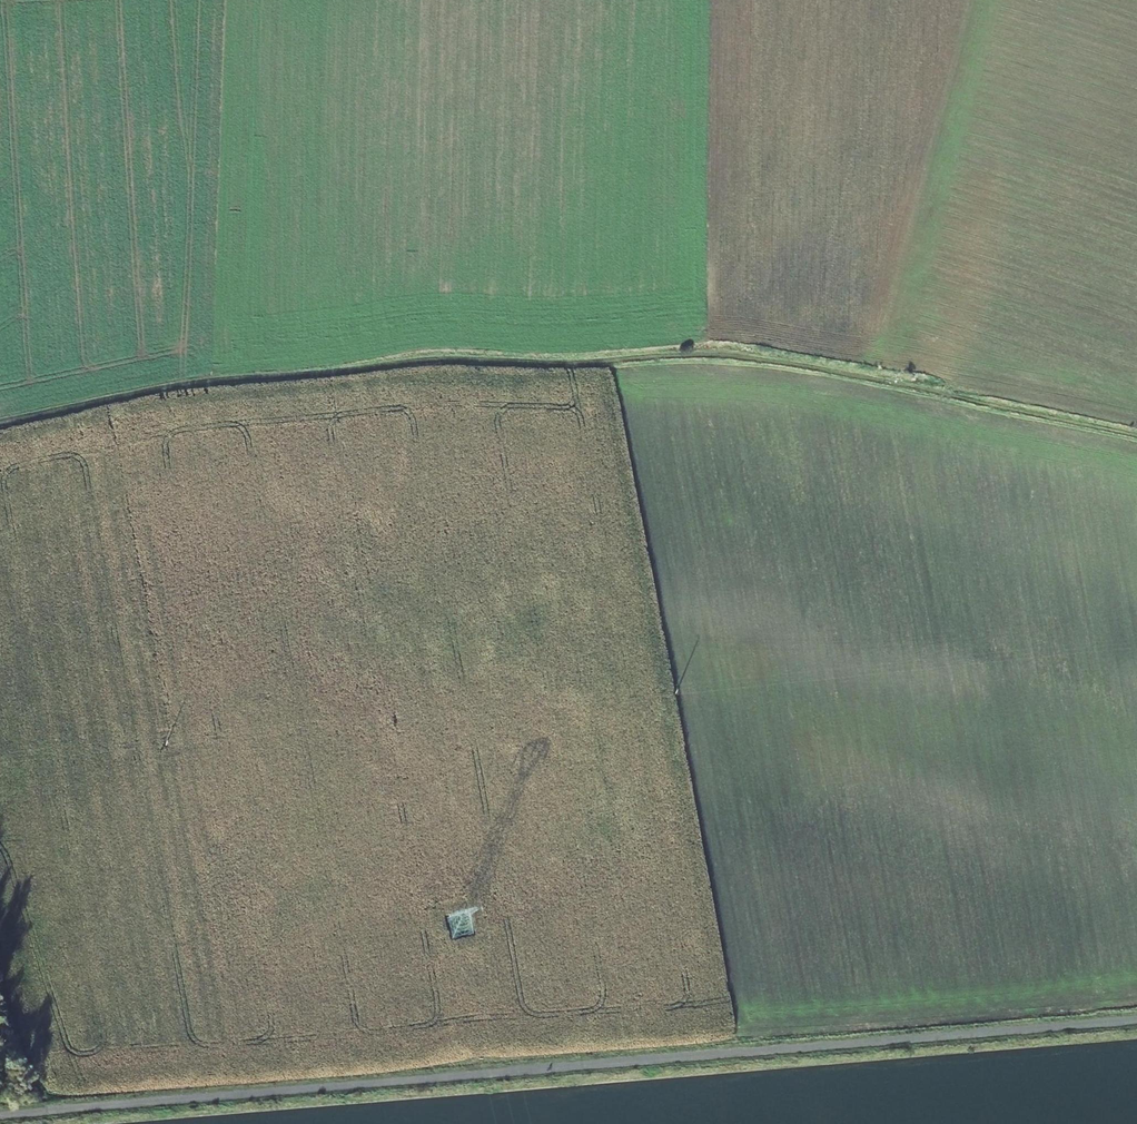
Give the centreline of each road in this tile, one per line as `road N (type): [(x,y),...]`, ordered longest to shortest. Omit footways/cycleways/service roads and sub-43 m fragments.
road 1 (track): [(0,425),(235,383),(424,363),(725,360),(1136,434)]
road 2 (unclassified): [(1136,1016),(0,1107)]

